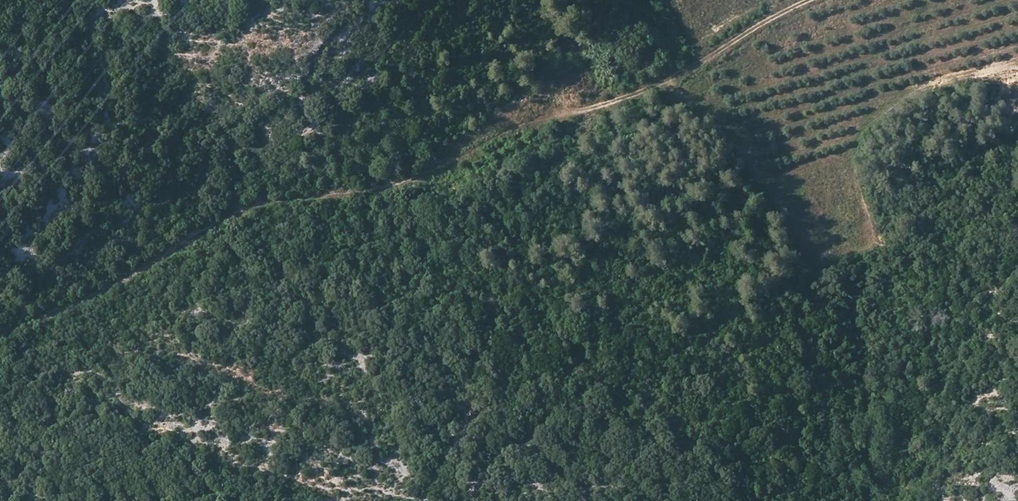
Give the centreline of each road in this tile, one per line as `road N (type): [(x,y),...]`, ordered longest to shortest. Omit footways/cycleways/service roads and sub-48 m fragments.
road 1 (track): [(0,332),(73,307),(244,209),(393,184),(712,59),(770,19),(816,0)]
road 2 (track): [(867,500),(869,391),(853,305),(817,270),(709,111),(664,79)]

